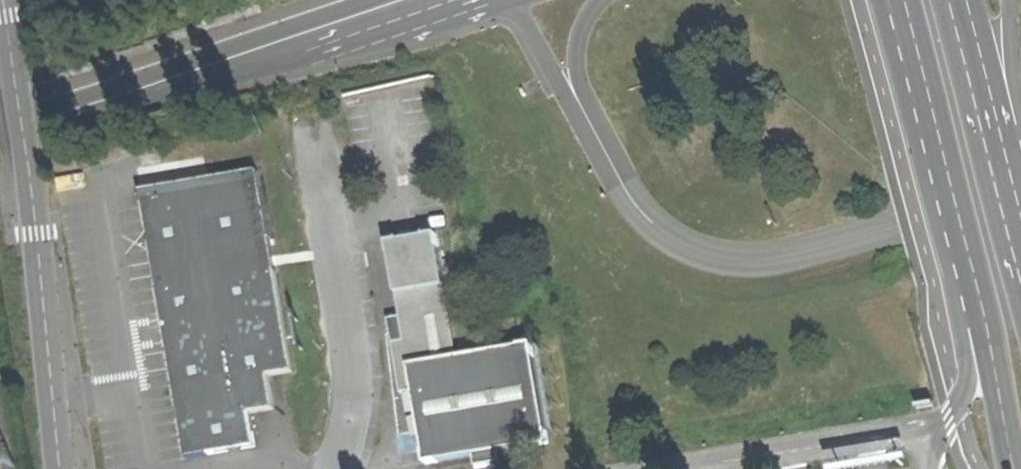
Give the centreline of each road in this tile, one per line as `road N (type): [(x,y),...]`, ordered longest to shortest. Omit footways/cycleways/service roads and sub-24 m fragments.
road 1 (secondary): [(897,0),(1013,468)]
road 2 (unclassified): [(3,0),(72,468)]
road 3 (secondary): [(142,82),(332,48),(480,0)]
road 4 (unclassified): [(336,468),(350,417),(353,342),(312,127)]
road 5 (secondary): [(1020,247),(955,0)]
road 6 (secondary): [(353,0),(142,82)]
road 7 (secondary): [(0,120),(142,82)]

